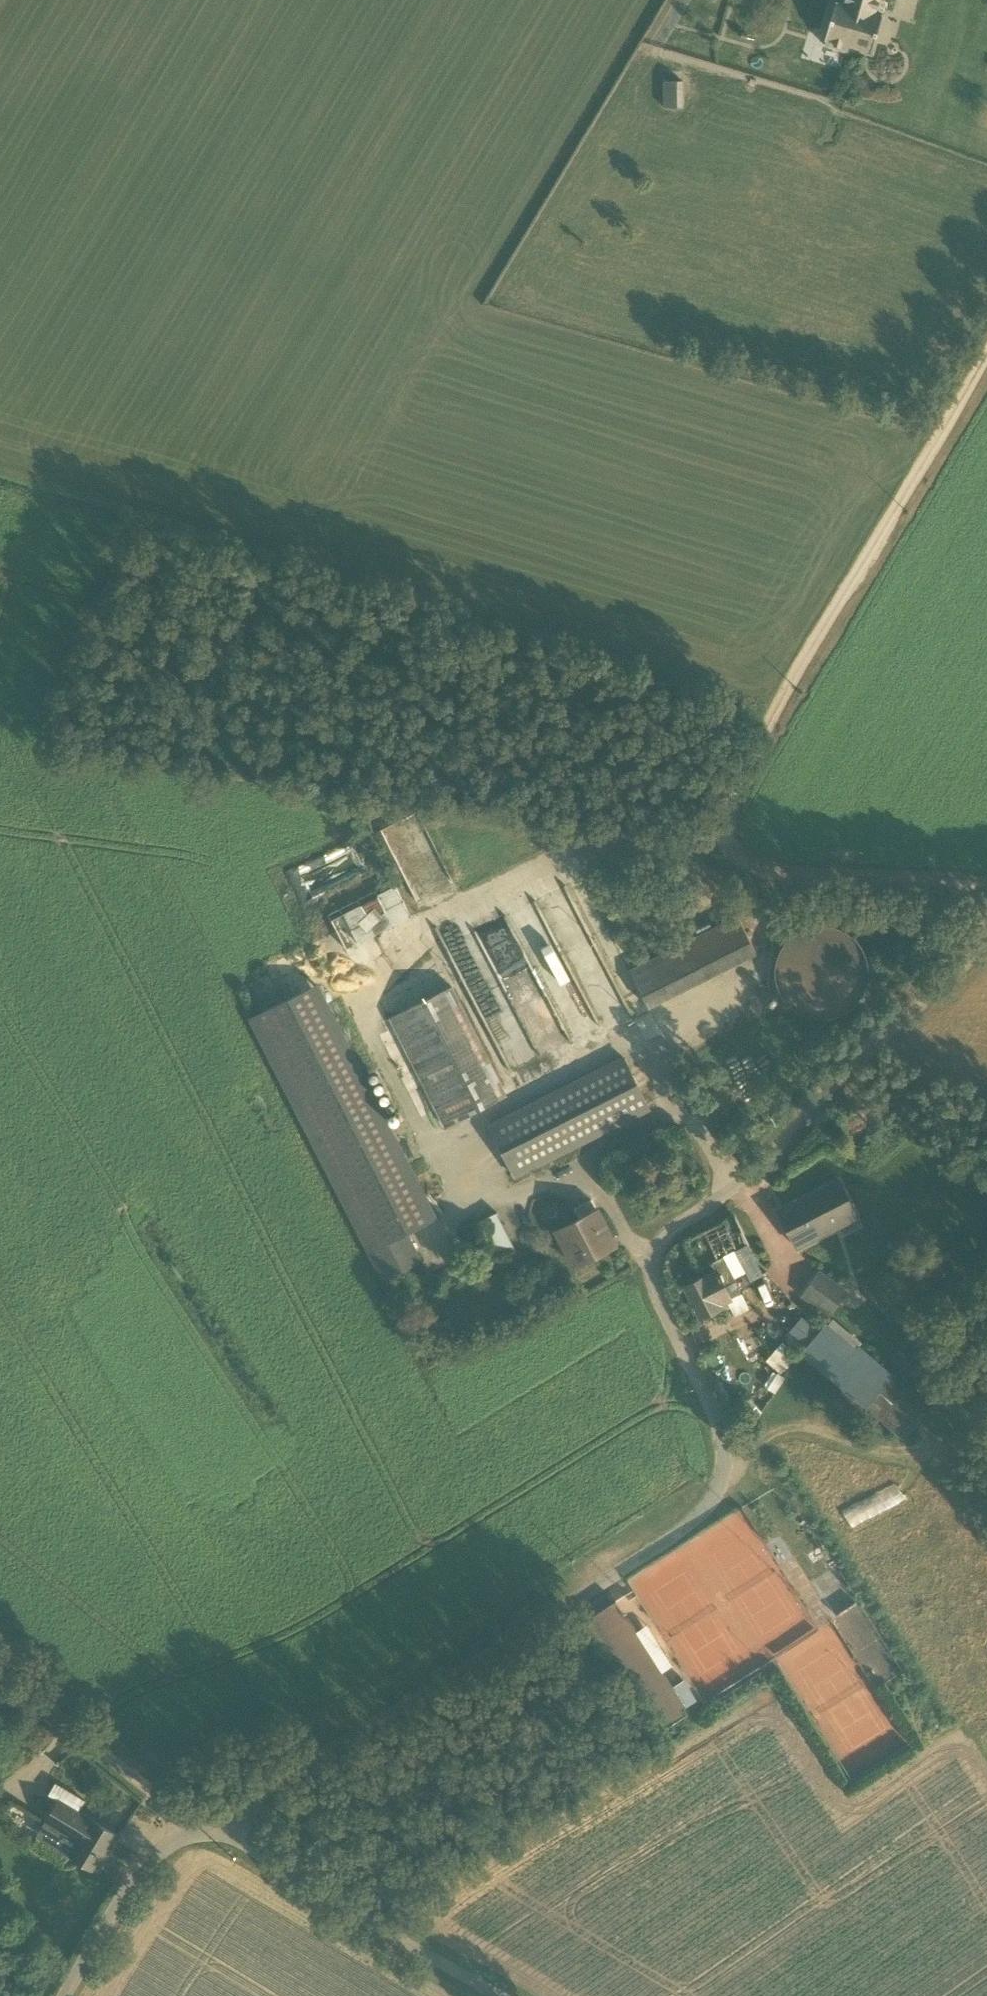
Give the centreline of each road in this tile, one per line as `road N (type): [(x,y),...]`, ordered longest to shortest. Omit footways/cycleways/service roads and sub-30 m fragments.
road 1 (unclassified): [(197,1829),(677,1536),(710,1507),(727,1471),(714,1414),(654,1289),(662,1246),(986,916)]
road 2 (track): [(986,894),(686,864),(947,423)]
road 3 (unclassified): [(197,1829),(248,1845),(498,1995)]
road 4 (track): [(727,1471),(782,1430),(986,1464)]
road 5 (track): [(0,1657),(197,1829)]
road 6 (unclassified): [(66,1995),(155,1857),(197,1829)]

